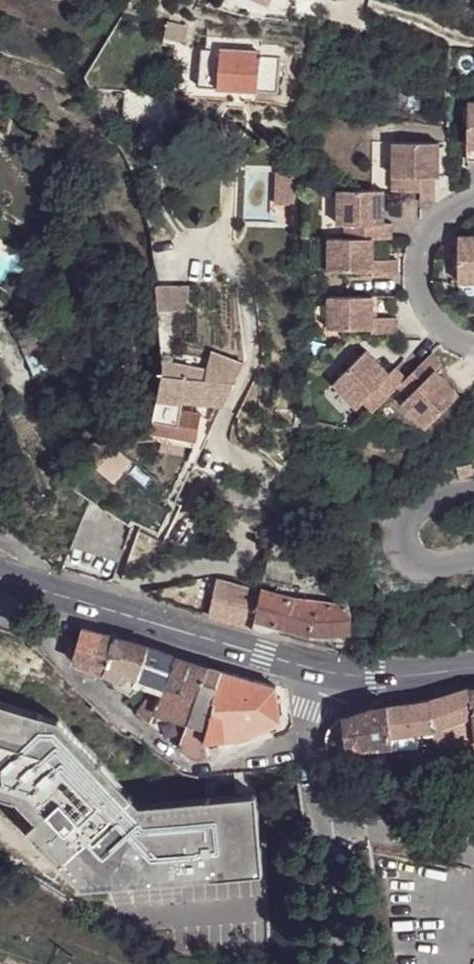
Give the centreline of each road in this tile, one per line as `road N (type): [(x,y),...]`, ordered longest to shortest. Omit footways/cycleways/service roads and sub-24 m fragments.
road 1 (secondary): [(35,592),(326,673)]
road 2 (unclassified): [(326,673),(309,751),(339,963)]
road 3 (track): [(473,38),(380,6),(317,9)]
road 4 (secondary): [(326,673),(473,663)]

